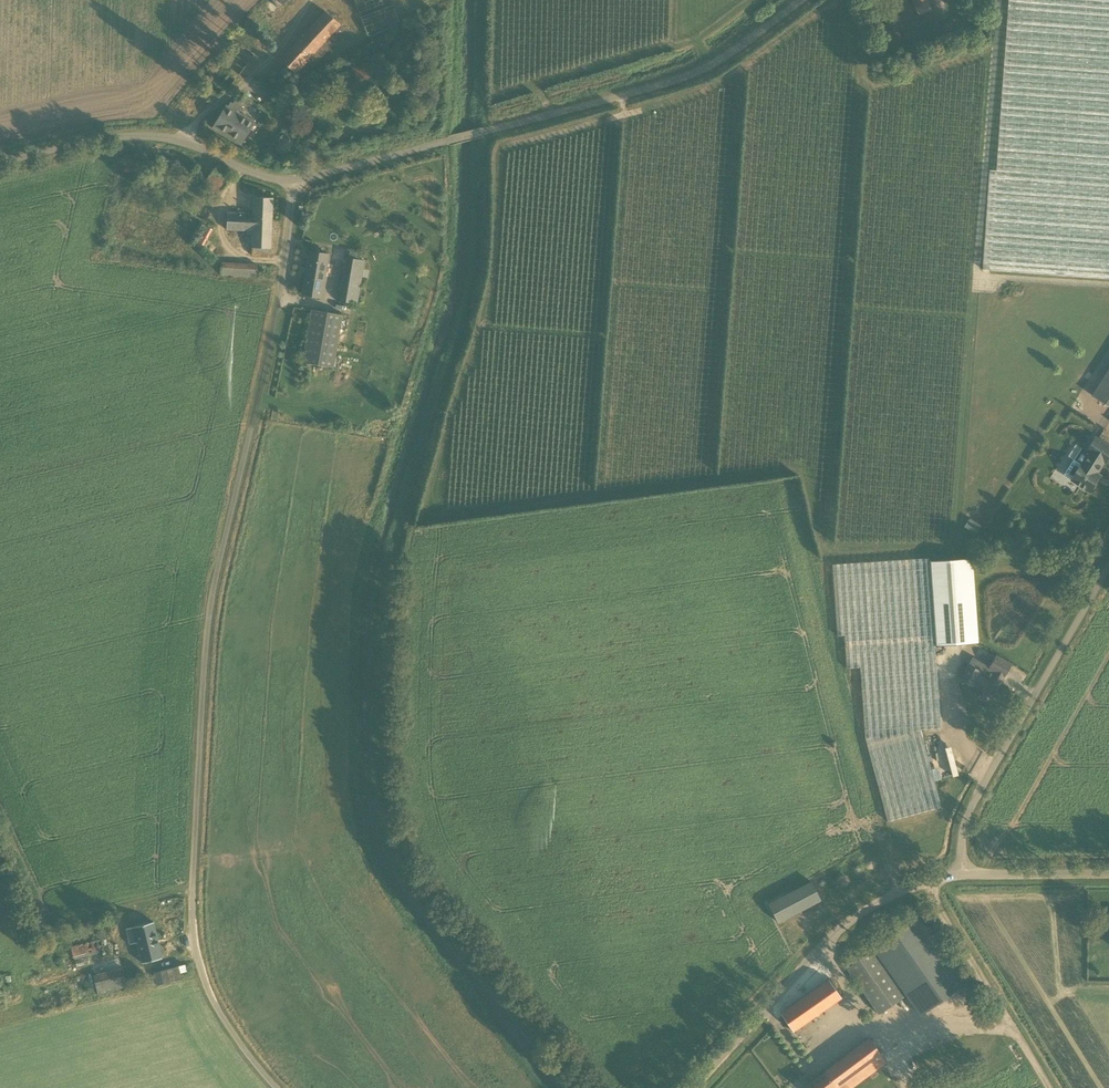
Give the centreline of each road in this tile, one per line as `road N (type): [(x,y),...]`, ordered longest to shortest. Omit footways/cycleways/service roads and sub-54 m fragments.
road 1 (unclassified): [(279,1087),(235,1039),(207,982),(193,913),(213,606),(278,315),(295,179)]
road 2 (unclassified): [(450,140),(682,80),(805,0)]
road 3 (unclassified): [(695,1087),(878,914),(964,872)]
road 4 (unclassified): [(964,872),(964,833),(981,794),(1108,582)]
road 5 (track): [(1051,1087),(934,881)]
road 6 (unclassified): [(0,162),(130,136),(184,143)]
road 7 (unclassified): [(450,140),(295,179)]
road 8 (unclassified): [(1108,876),(964,872)]

